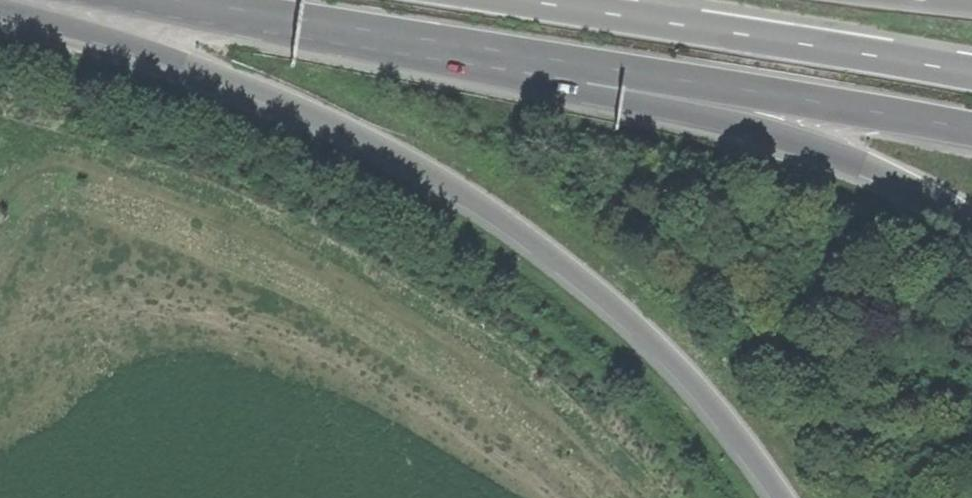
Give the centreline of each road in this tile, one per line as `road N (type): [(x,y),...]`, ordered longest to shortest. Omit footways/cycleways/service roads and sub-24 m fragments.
road 1 (trunk): [(0,10),(292,103),(519,229),(637,320),(727,418),(785,497)]
road 2 (trunk): [(518,47),(883,171),(971,228)]
road 3 (trunk): [(518,47),(971,130)]
road 4 (trunk): [(971,73),(531,0)]
road 5 (trunk): [(206,0),(518,47)]

